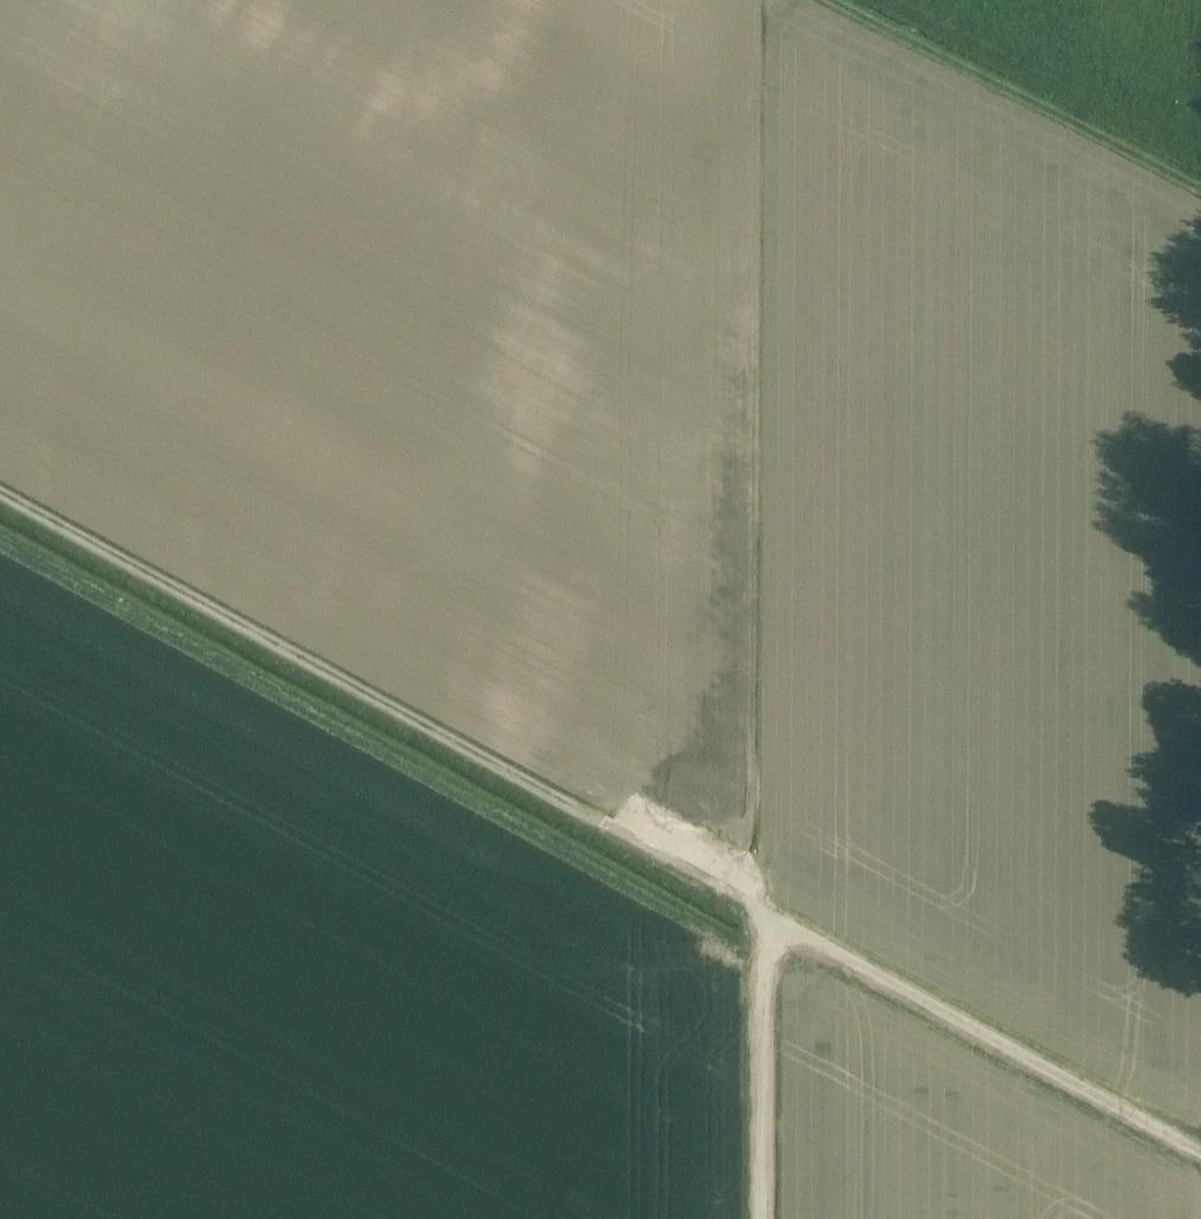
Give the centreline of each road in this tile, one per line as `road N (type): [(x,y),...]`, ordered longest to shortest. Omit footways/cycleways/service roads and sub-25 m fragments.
road 1 (track): [(1200,1154),(0,495)]
road 2 (track): [(760,1218),(761,980),(782,924)]

